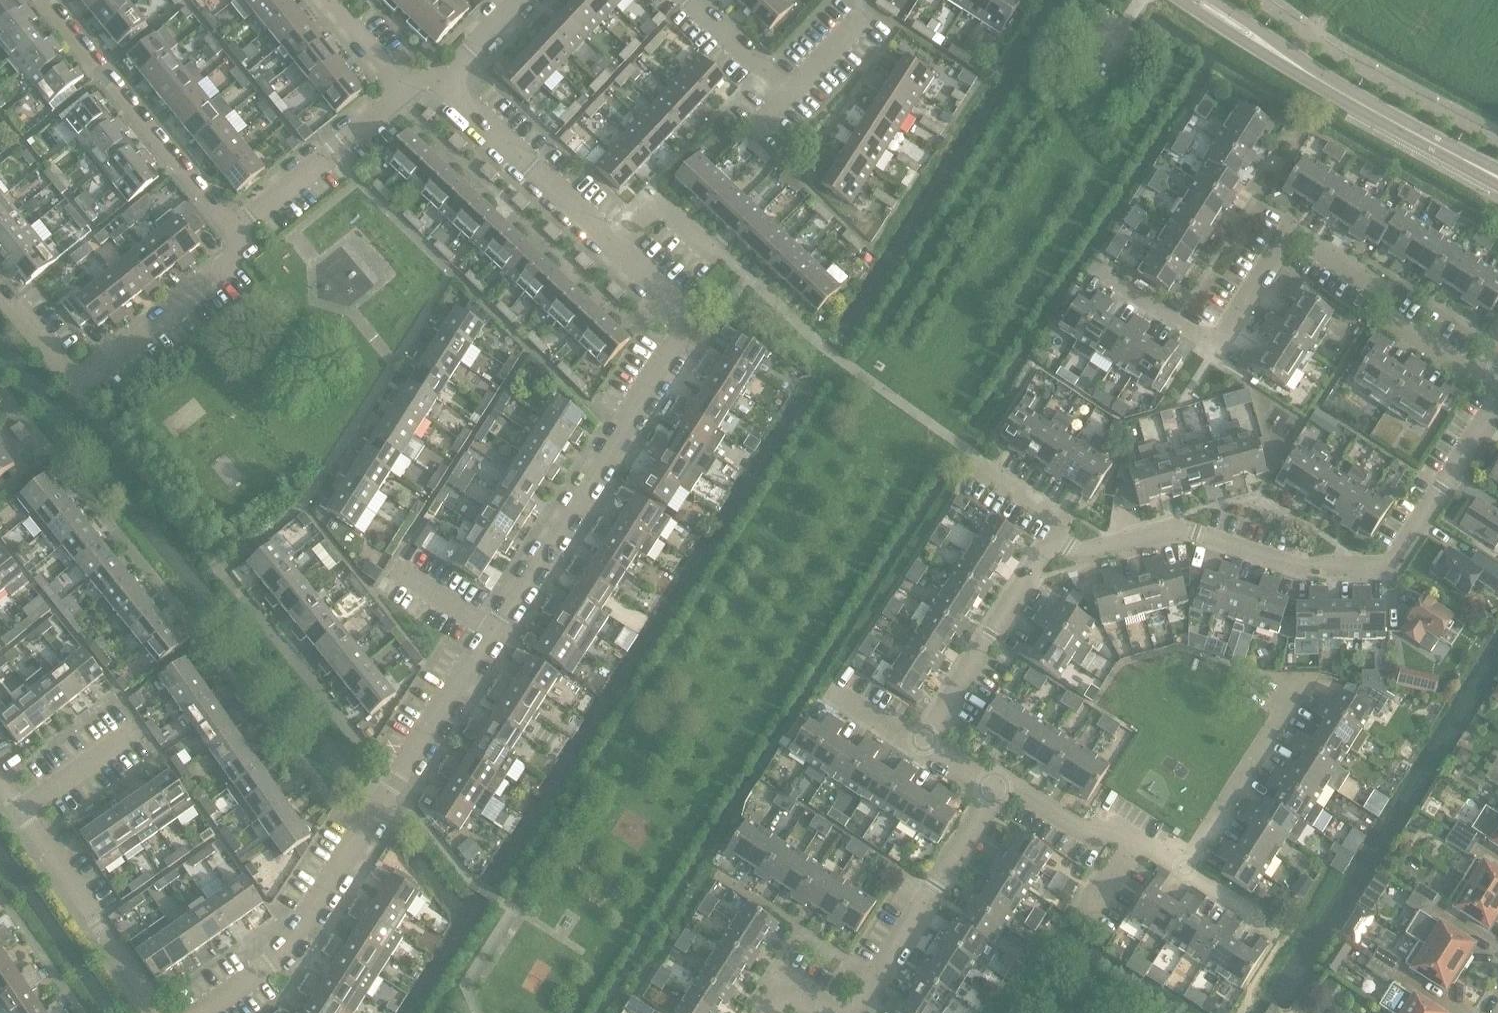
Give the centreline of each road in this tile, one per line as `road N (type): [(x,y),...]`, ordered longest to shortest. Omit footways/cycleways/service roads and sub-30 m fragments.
road 1 (residential): [(202,1012),(293,942),(678,341),(680,316),(670,296),(440,80)]
road 2 (residential): [(1052,541),(1082,553),(1177,527),(1299,566),(1394,564),(1497,398)]
road 3 (residential): [(1098,262),(1220,344),(1296,233),(1385,293),(1403,326),(1497,377)]
road 4 (tertiary): [(1497,176),(1284,61),(1195,0)]
road 5 (residential): [(238,230),(46,0)]
road 6 (residential): [(855,1012),(998,786)]
road 7 (residential): [(161,1012),(20,809)]
road 8 (residential): [(71,388),(242,257),(238,230)]
road 9 (residential): [(920,744),(1052,541)]
road 10 (residential): [(238,230),(412,89)]
road 11 (residential): [(1191,868),(1305,684)]
road 12 (residential): [(1137,842),(1110,829),(1085,833),(998,786)]
road 13 (residential): [(138,728),(20,809)]
road 14 (residential): [(789,94),(694,0)]
road 15 (residential): [(412,89),(331,0)]
road 16 (residential): [(1052,541),(1057,519),(976,465)]

